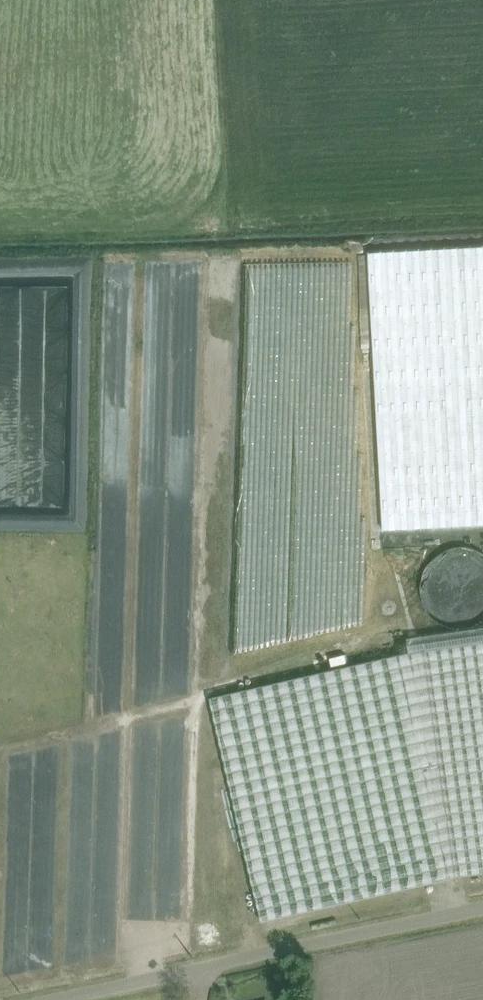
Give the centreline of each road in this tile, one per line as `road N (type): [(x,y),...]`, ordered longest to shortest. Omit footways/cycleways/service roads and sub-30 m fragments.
road 1 (unclassified): [(51,999),(482,907)]

